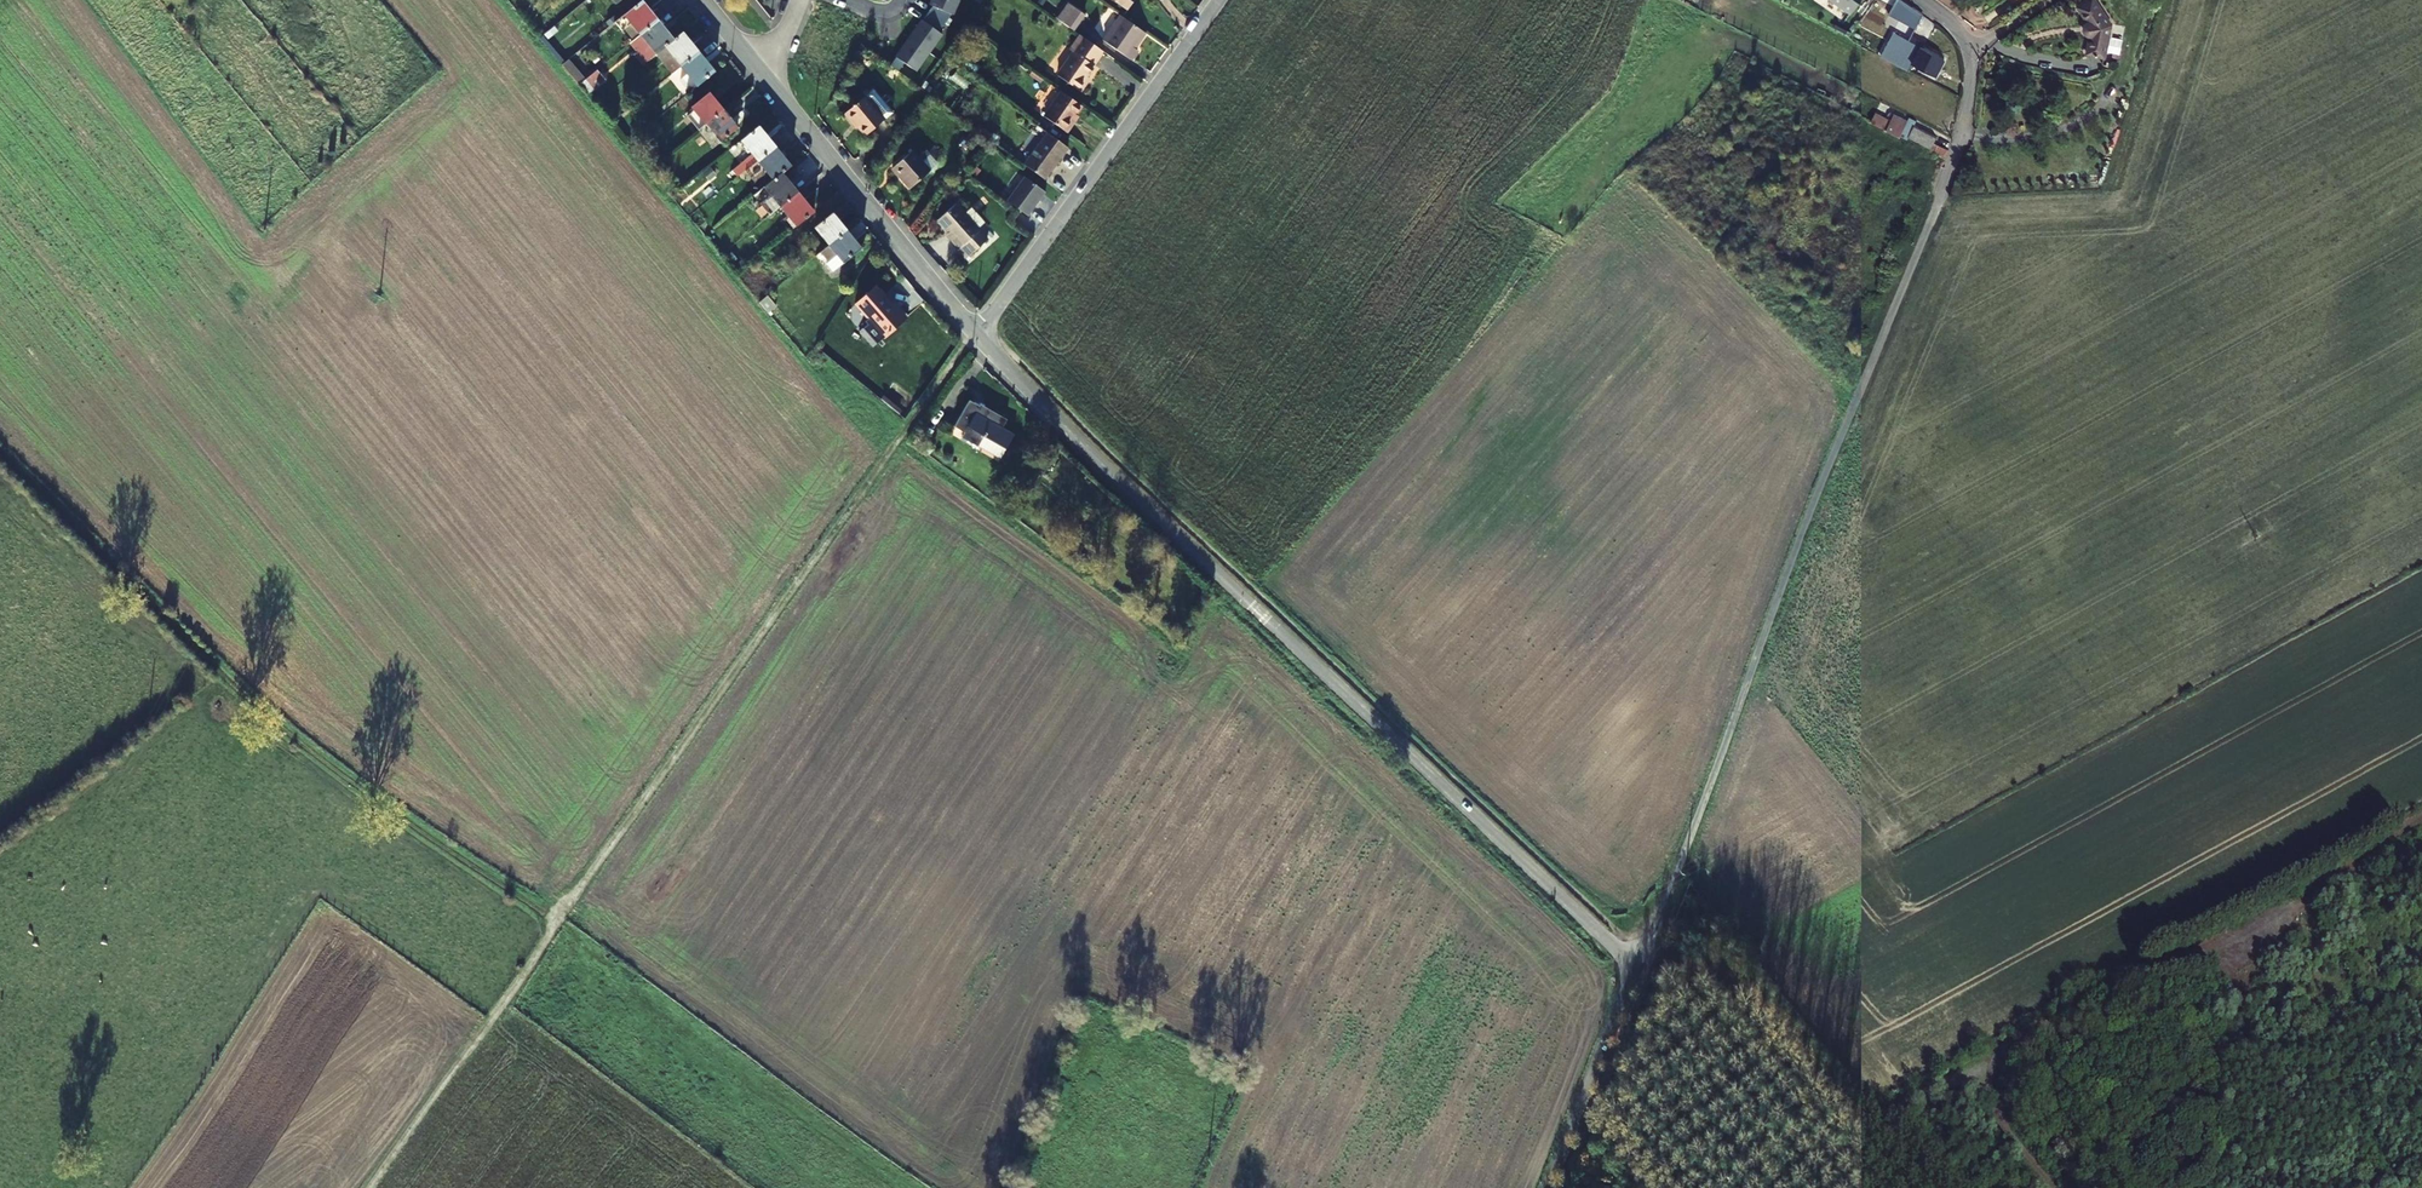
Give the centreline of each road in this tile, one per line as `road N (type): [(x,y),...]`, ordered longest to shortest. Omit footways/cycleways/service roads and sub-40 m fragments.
road 1 (unclassified): [(1968,49),(1970,95),(1955,158),(1636,965)]
road 2 (track): [(1642,951),(1765,993),(1841,1098),(1871,1115),(1891,1115),(2090,997),(2215,943),(2421,819)]
road 3 (residential): [(978,334),(1124,484),(1636,965)]
road 4 (residential): [(1219,0),(978,334)]
road 5 (residential): [(757,67),(978,334)]
road 6 (unclassified): [(1636,965),(1548,1187)]

